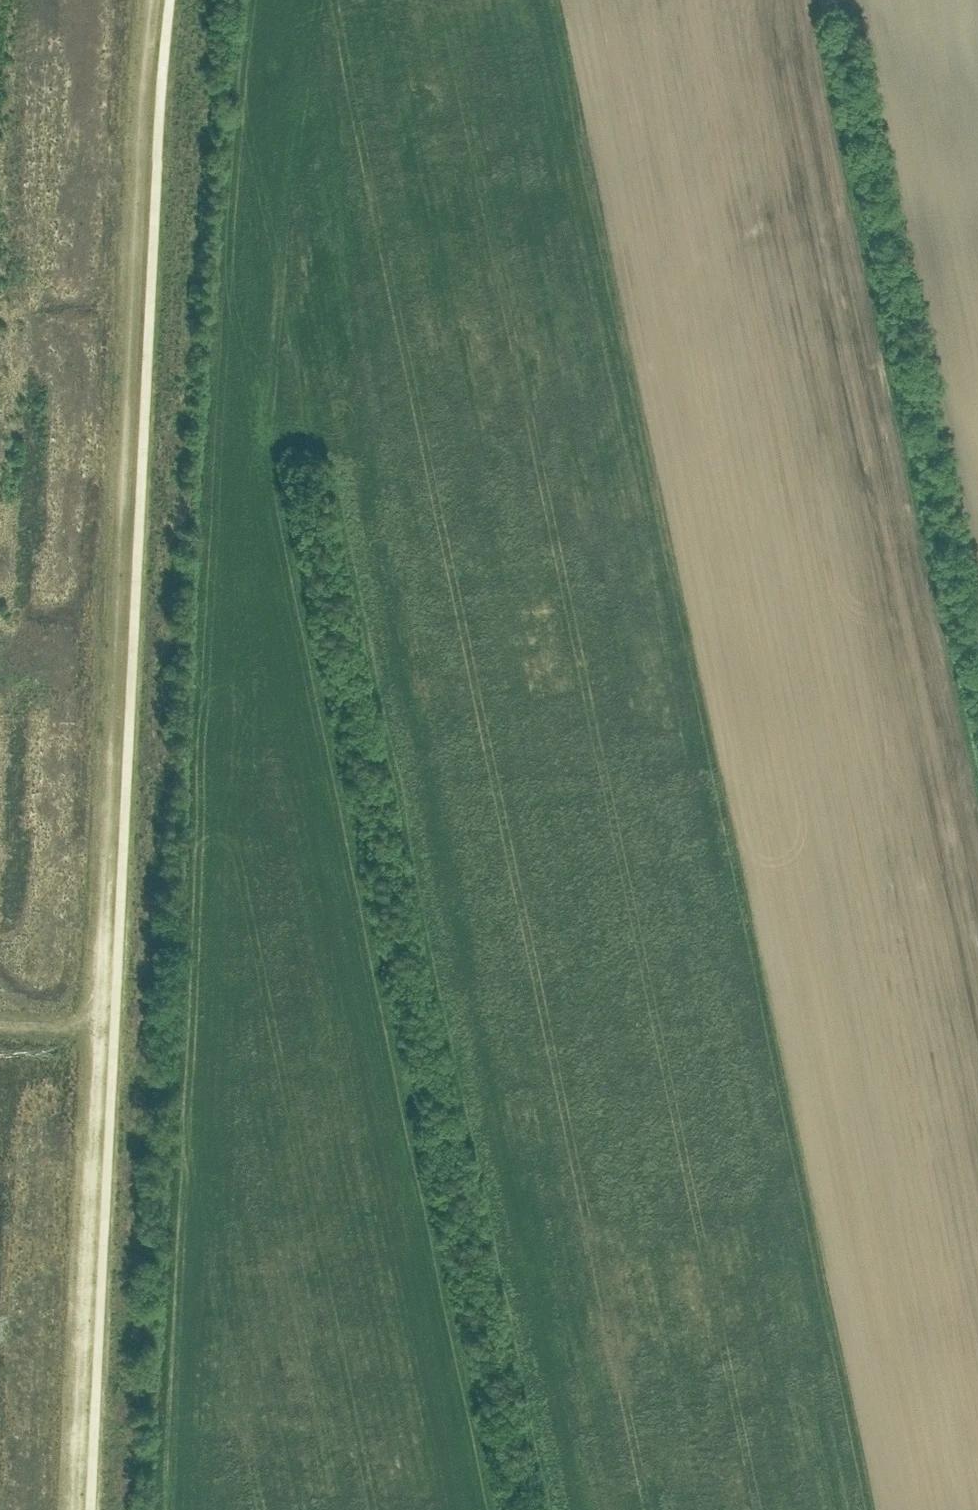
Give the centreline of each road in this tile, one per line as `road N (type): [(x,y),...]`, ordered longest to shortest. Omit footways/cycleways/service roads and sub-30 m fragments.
road 1 (track): [(0,1021),(98,1024),(152,0)]
road 2 (track): [(71,1509),(98,1024),(115,1024)]

